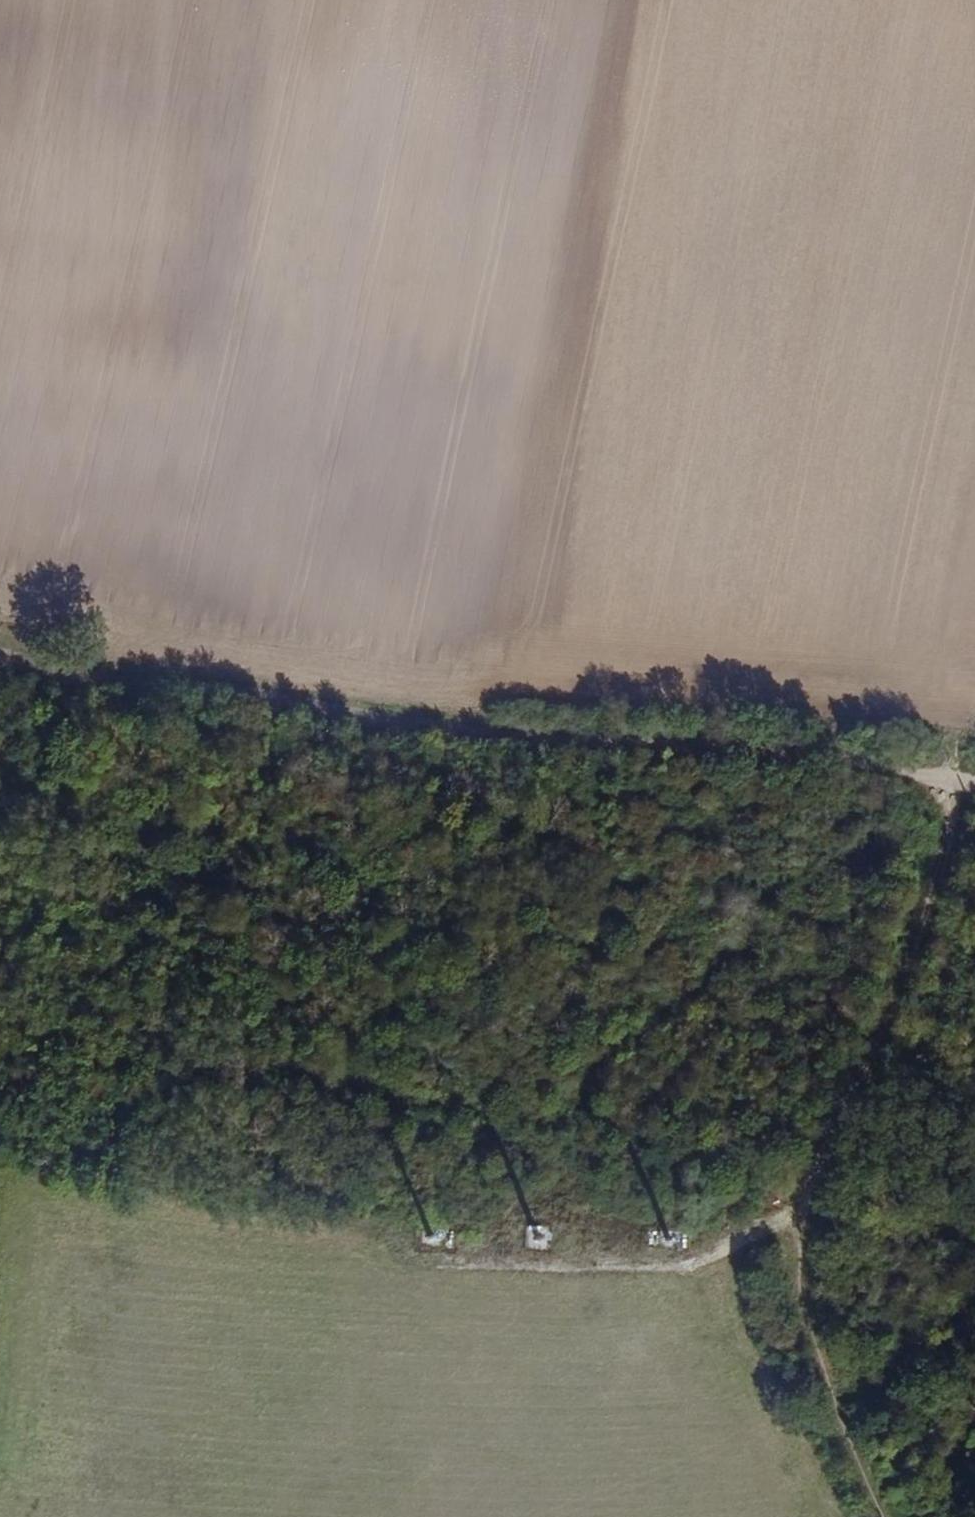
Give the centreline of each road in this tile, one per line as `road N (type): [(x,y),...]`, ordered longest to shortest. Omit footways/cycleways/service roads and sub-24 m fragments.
road 1 (track): [(0,686),(974,784)]
road 2 (track): [(881,1516),(800,1278),(809,1172),(866,1035),(963,844),(952,784)]

